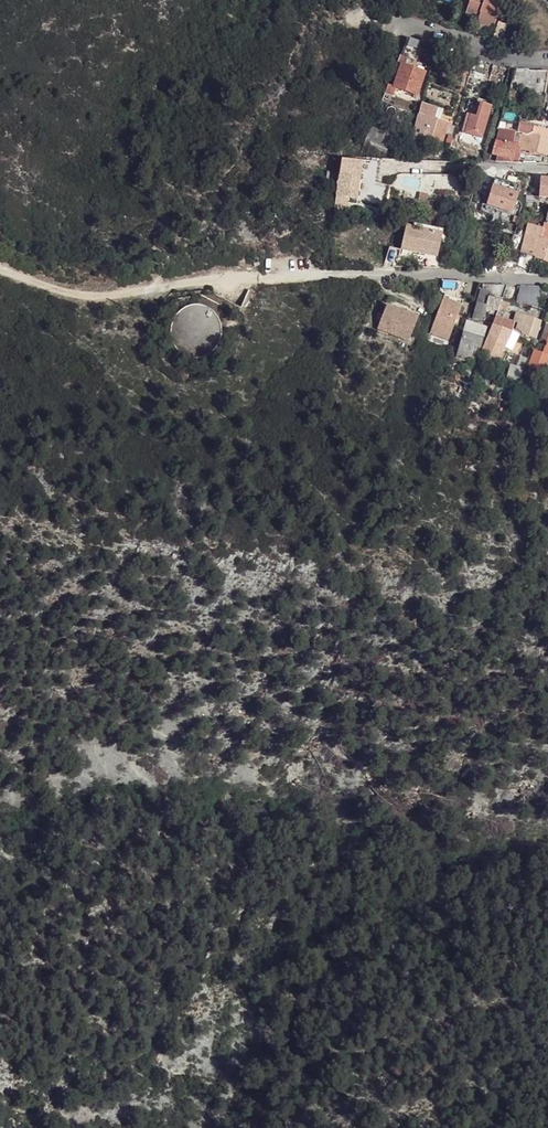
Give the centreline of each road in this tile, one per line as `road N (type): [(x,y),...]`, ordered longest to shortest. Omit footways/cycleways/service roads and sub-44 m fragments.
road 1 (unclassified): [(0,270),(87,296),(335,275)]
road 2 (residential): [(335,275),(403,270),(547,282)]
road 3 (residential): [(375,17),(547,58)]
road 4 (residential): [(418,168),(547,169)]

